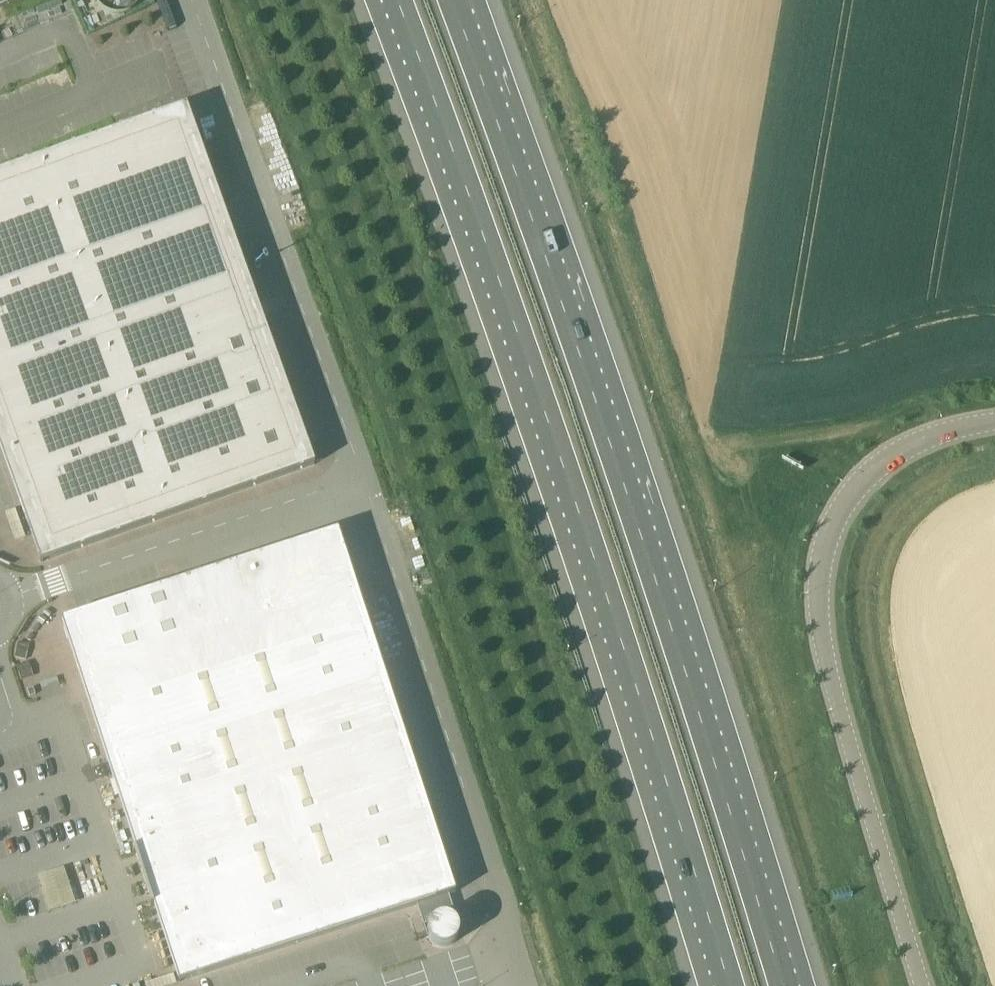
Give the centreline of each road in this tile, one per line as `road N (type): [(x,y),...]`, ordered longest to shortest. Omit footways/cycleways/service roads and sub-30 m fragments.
road 1 (motorway): [(785,985),(604,429),(453,0)]
road 2 (motorway): [(405,25),(618,627),(729,985)]
road 3 (tertiary): [(923,985),(825,658),(823,571),(833,529),(857,489),(886,462),(930,438),(994,423)]
road 4 (unclassified): [(189,0),(364,484)]
road 5 (unclassified): [(364,484),(498,917)]
road 6 (unclassified): [(11,597),(364,484)]

